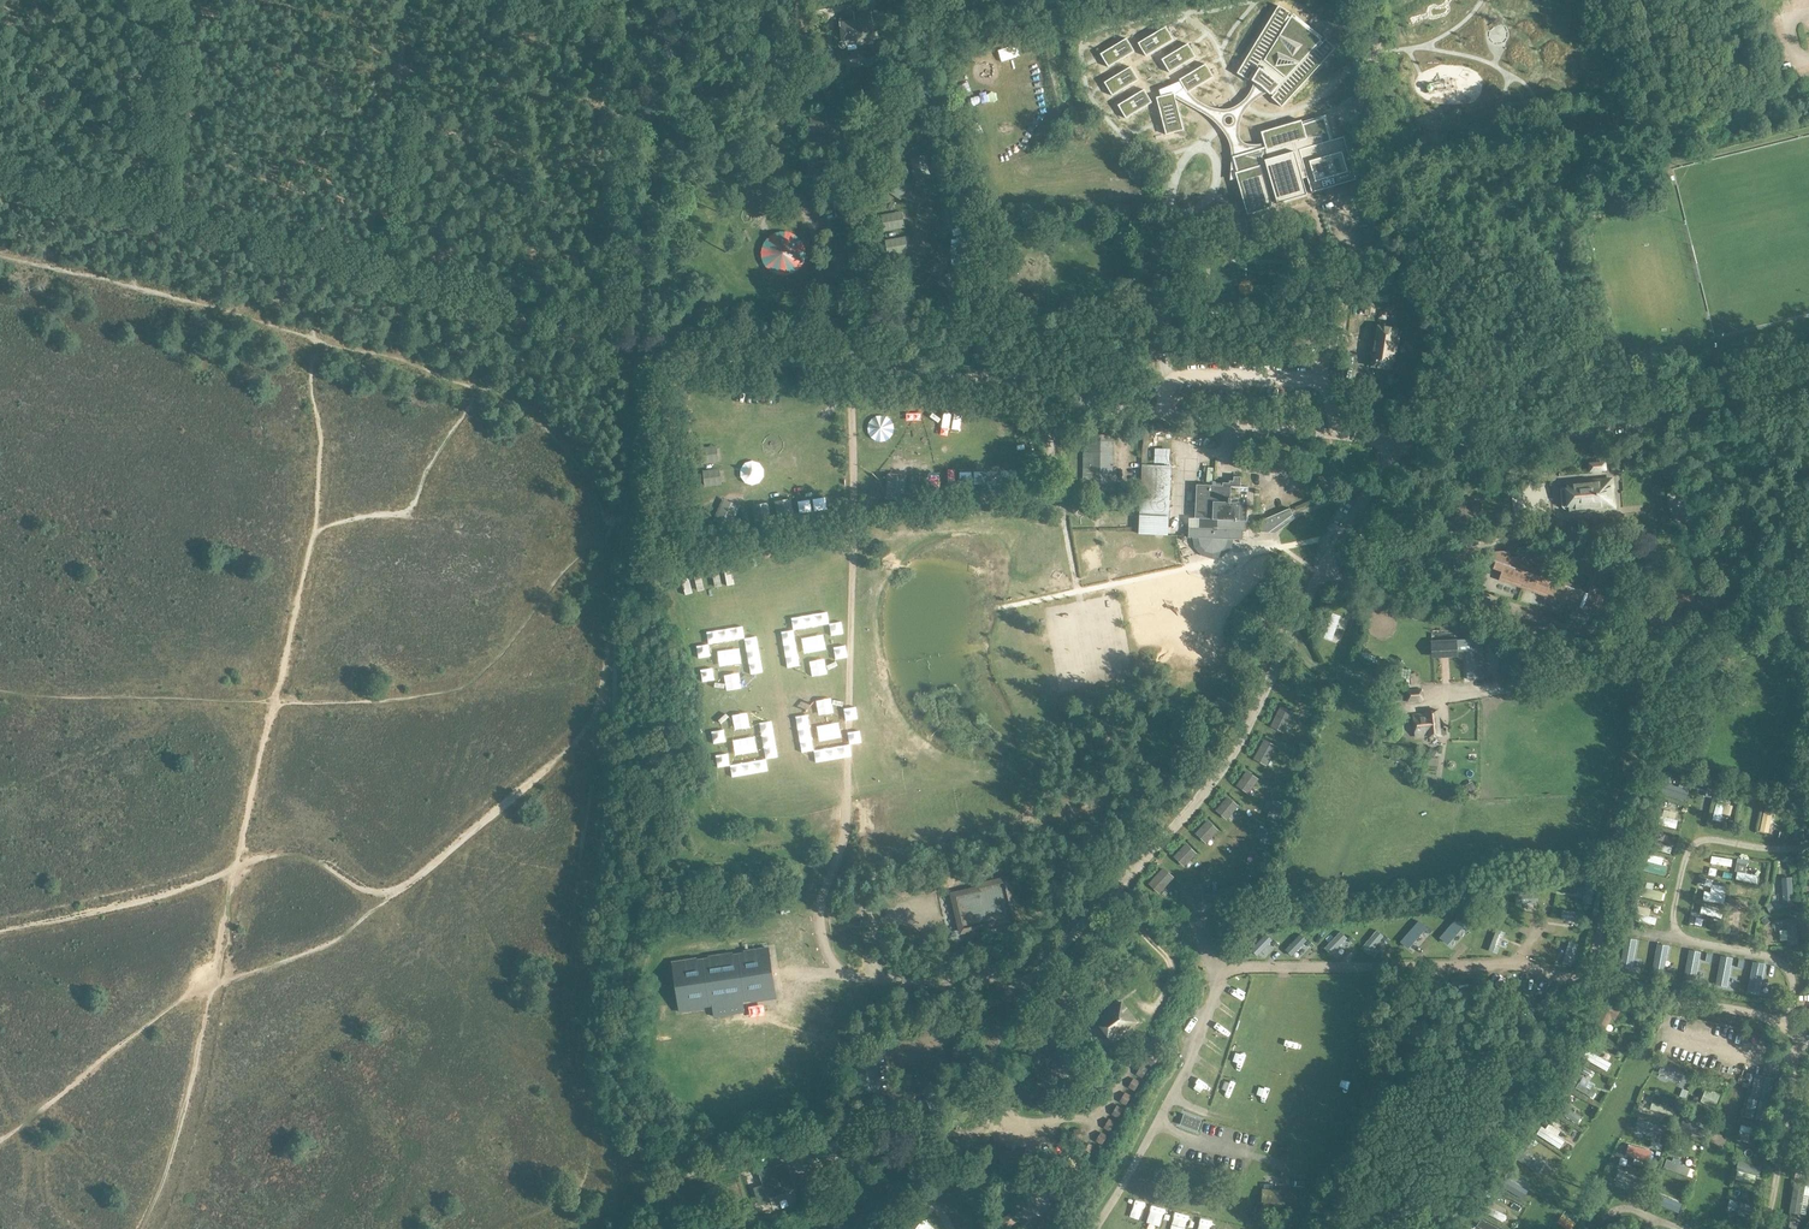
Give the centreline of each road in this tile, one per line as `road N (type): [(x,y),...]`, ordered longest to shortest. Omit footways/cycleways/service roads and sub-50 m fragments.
road 1 (unclassified): [(621,347),(991,379),(1189,421),(1395,445)]
road 2 (track): [(0,931),(111,907),(282,855),(315,859),(368,892),(387,895),(597,723)]
road 3 (unclassified): [(1395,445),(1217,774),(1022,988)]
road 4 (track): [(559,0),(656,37),(763,62),(776,168),(747,188),(719,249),(750,297),(793,297),(811,279),(817,224),(804,193),(785,176)]
road 5 (track): [(621,347),(0,193)]
road 6 (unclassified): [(1395,445),(1509,439),(1808,392)]
road 7 (track): [(1320,383),(1323,353),(1340,341),(1354,285),(1397,233),(1390,154),(1550,140)]
road 8 (track): [(1789,1031),(1795,982),(1786,965),(1693,941),(1676,927),(1674,906),(1686,854),(1702,840),(1808,848)]
road 9 (track): [(1628,645),(1703,621),(1780,584),(1796,564),(1752,402)]
road 10 (track): [(1323,353),(1309,344),(1021,333),(1002,382)]
road 11 (track): [(658,0),(639,346)]
road 12 (track): [(1581,982),(1534,1067),(1477,1128),(1426,1228)]
road 13 (track): [(130,287),(147,229),(165,0)]
road 14 (track): [(383,289),(408,0)]
road 15 (track): [(854,547),(848,798)]
road 16 (track): [(1022,988),(984,973),(930,986),(777,974)]
road 17 (track): [(1168,339),(1167,178),(1135,141),(1101,145)]
road 18 (track): [(1634,660),(1542,685),(1443,696),(1405,712)]
road 19 (track): [(1808,1041),(1757,1016),(1581,982)]
road 20 (track): [(998,1101),(982,1133),(912,1167),(887,1173),(821,1165)]
road 21 (track): [(1799,1038),(1762,1228)]
road 22 (track): [(841,975),(825,951),(823,892),(847,829),(848,798)]
road 23 (track): [(998,1101),(1031,1123),(1096,1117),(1139,1056)]
road 24 (track): [(1291,635),(1316,667),(1364,672),(1396,688),(1407,734)]
road 25 (track): [(750,0),(794,16),(807,49),(776,125)]
road 26 (track): [(666,353),(664,489)]
road 27 (track): [(1795,1061),(1665,1034)]
road 28 (track): [(1022,988),(946,1030),(920,1066)]
road 29 (track): [(763,62),(888,56)]
road 30 (track): [(1022,988),(990,1056),(998,1101)]

